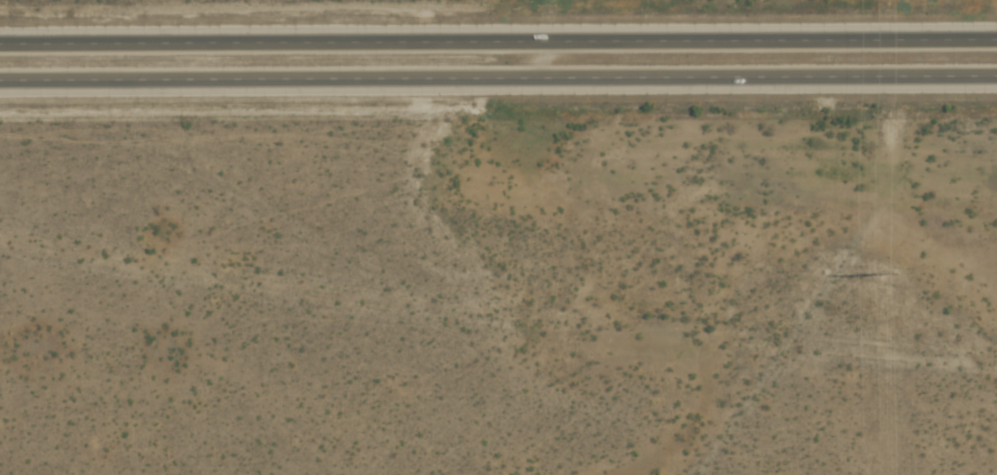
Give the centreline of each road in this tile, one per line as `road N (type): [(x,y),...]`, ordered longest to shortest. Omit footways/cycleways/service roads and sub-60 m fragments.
road 1 (trunk): [(996,39),(0,43)]
road 2 (trunk): [(0,80),(996,76)]

